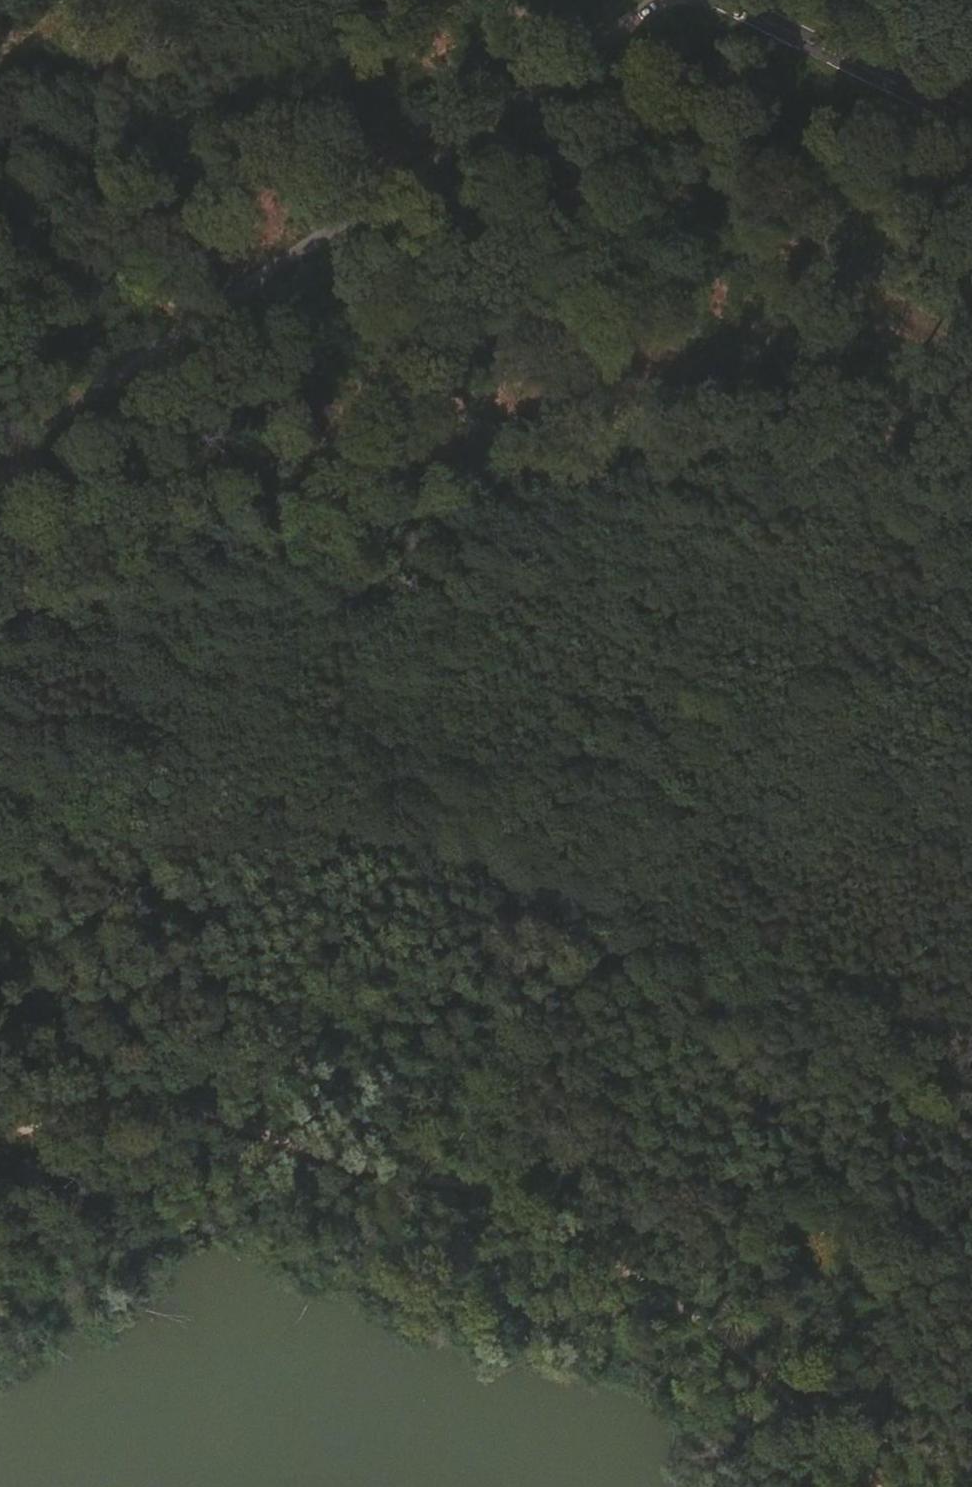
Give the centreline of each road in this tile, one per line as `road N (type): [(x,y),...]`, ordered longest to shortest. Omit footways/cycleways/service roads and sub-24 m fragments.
road 1 (unclassified): [(0,438),(137,340),(689,0)]
road 2 (tertiary): [(971,122),(719,0)]

